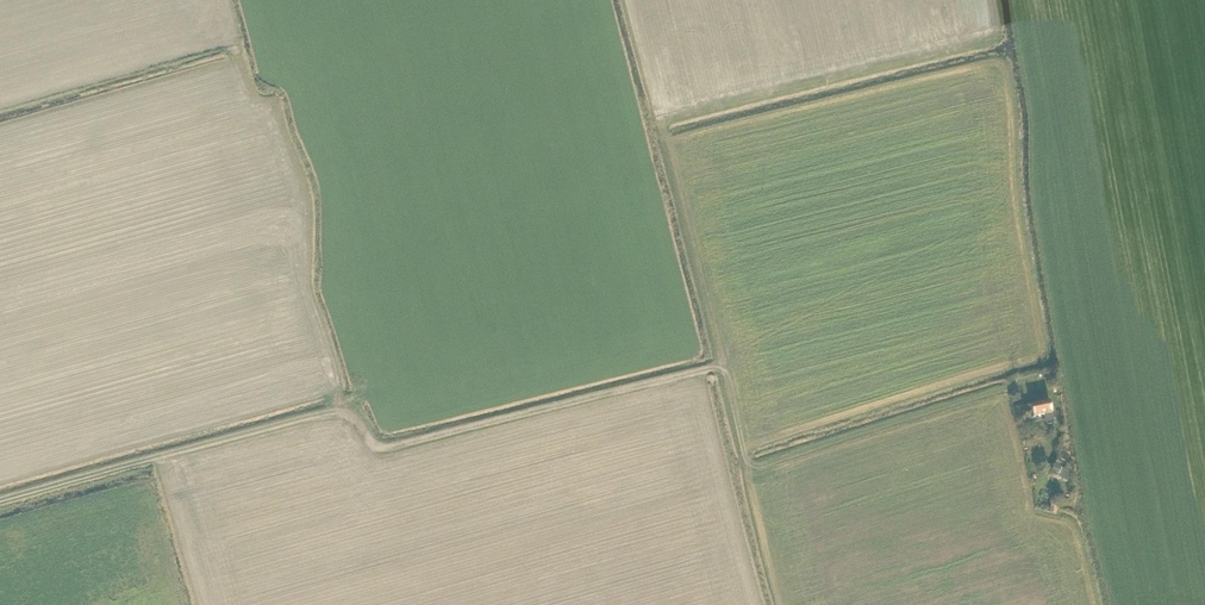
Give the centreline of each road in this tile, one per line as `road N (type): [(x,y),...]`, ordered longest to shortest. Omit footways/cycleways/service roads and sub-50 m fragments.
road 1 (track): [(0,501),(326,414),(350,417),(380,448),(394,447),(723,367)]
road 2 (track): [(723,367),(746,459),(757,467),(1034,382)]
road 3 (track): [(723,367),(630,0)]

